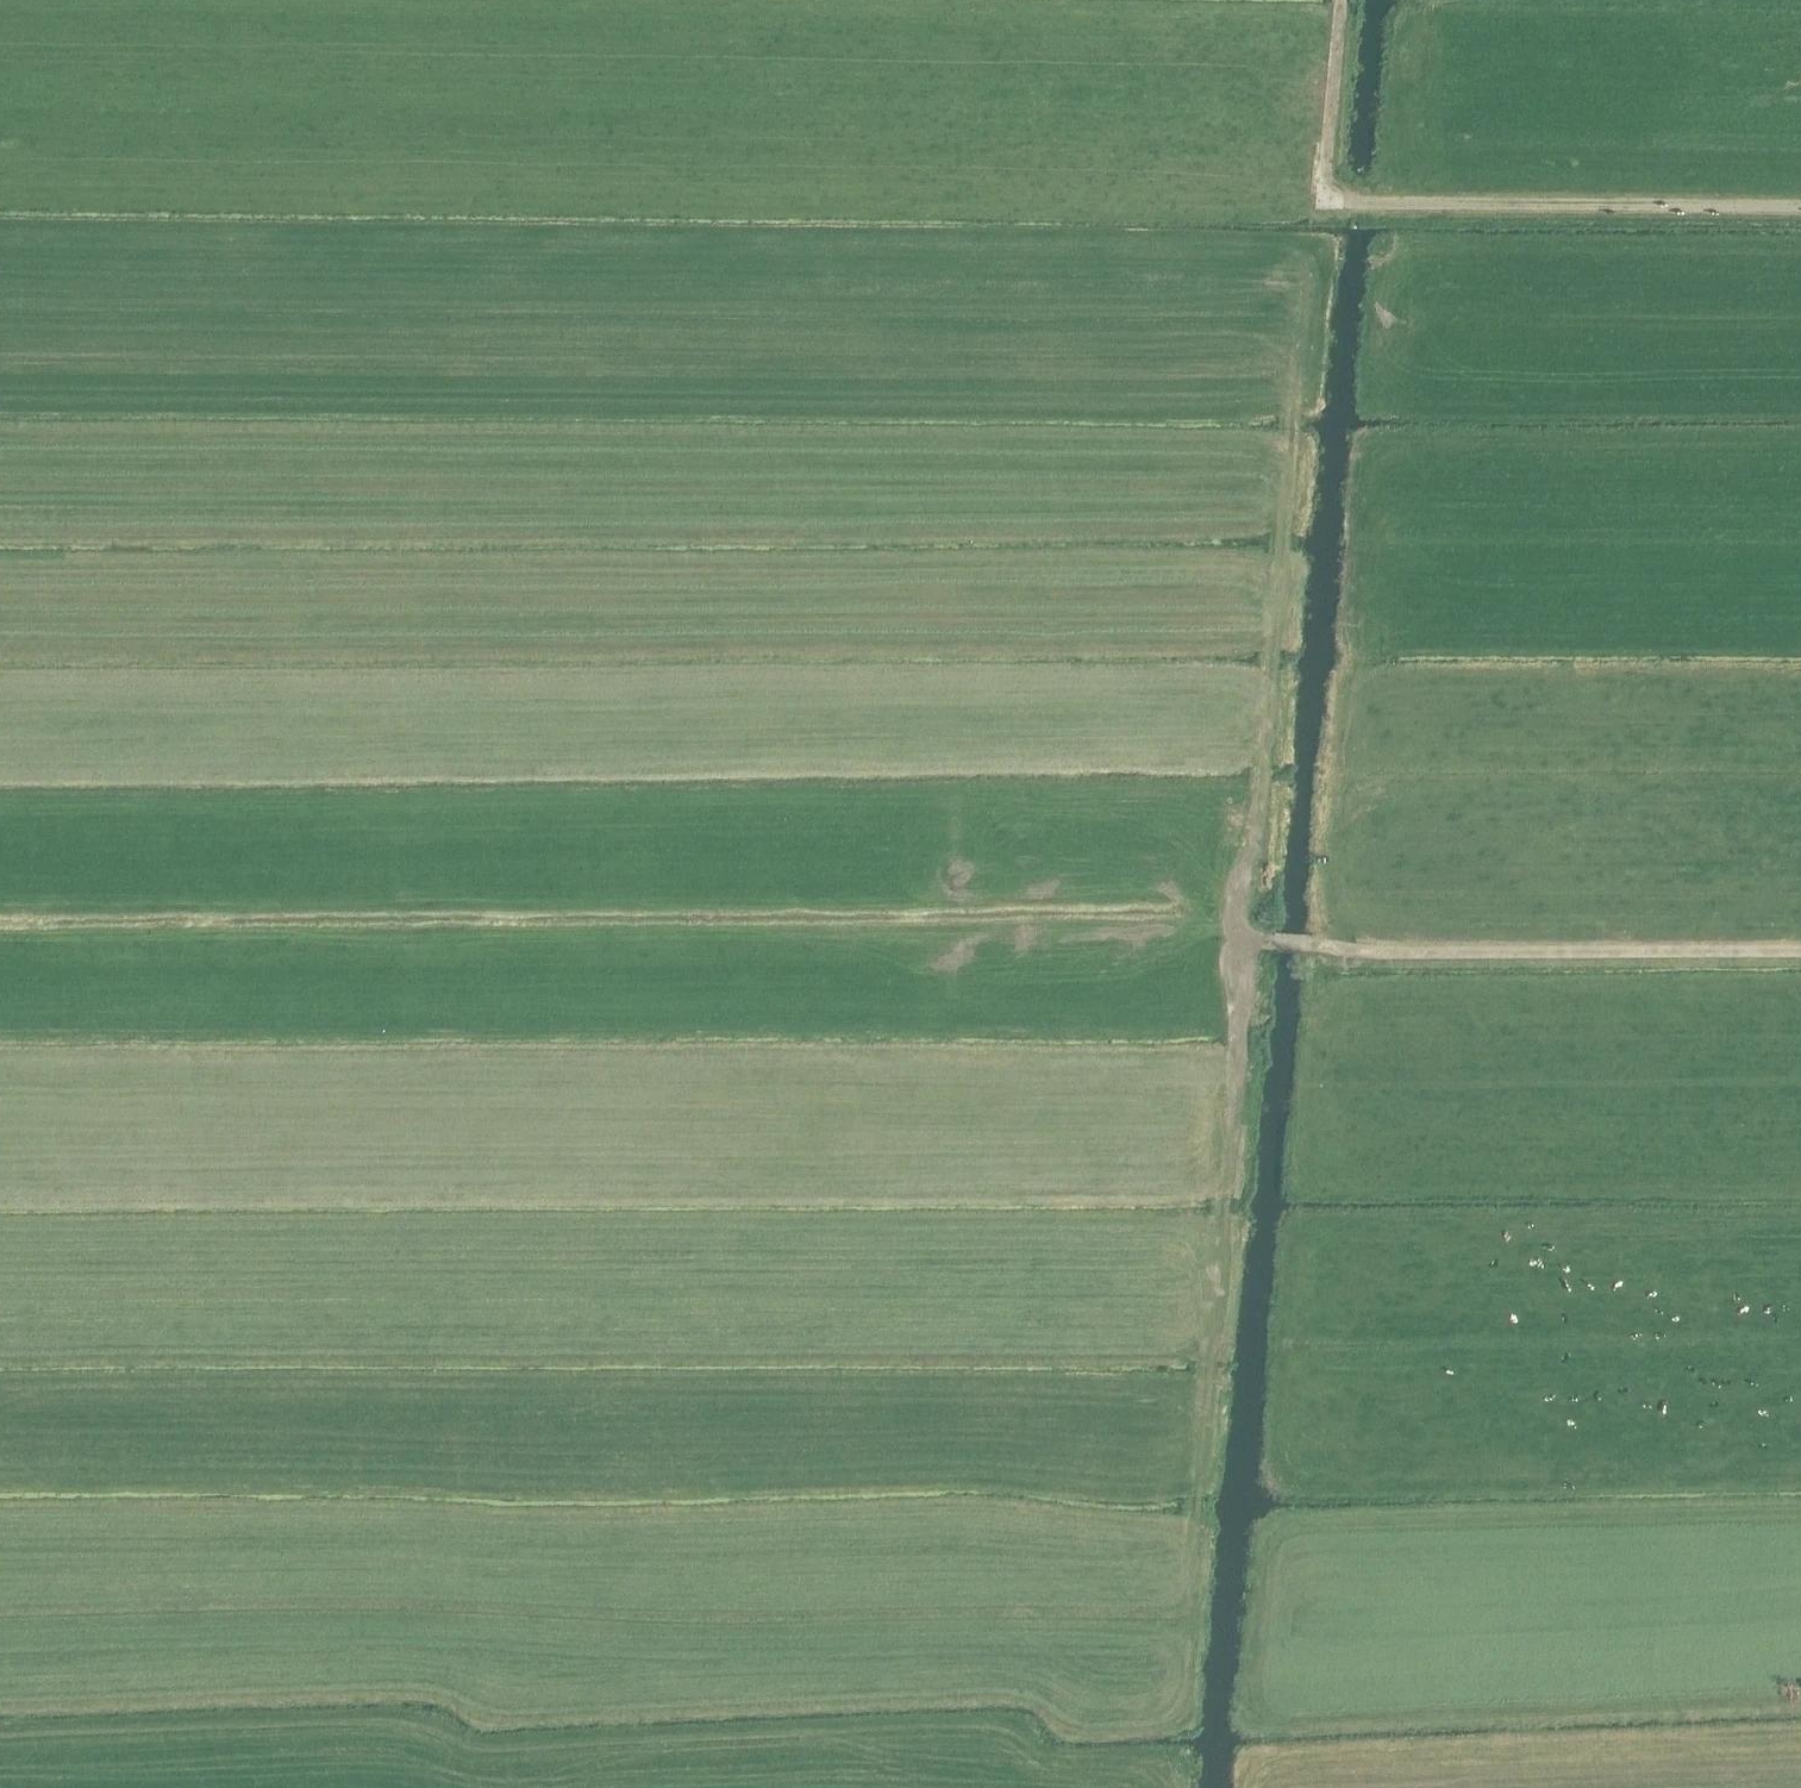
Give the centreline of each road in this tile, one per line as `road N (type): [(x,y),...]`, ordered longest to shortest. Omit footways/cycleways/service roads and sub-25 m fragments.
road 1 (track): [(1267,938),(1800,945)]

